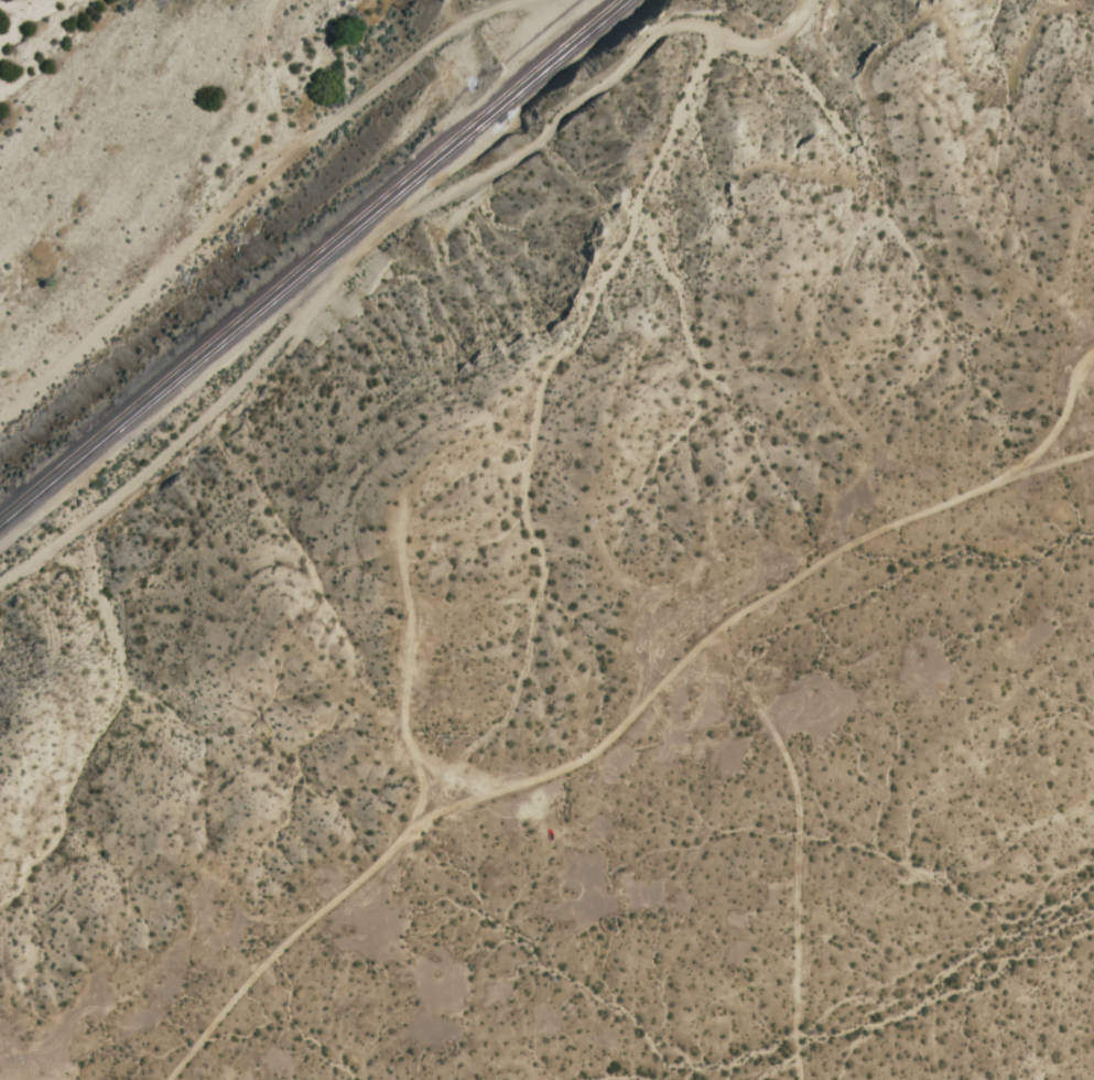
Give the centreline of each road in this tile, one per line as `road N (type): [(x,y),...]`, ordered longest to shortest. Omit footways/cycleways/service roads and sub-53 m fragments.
road 1 (residential): [(0,420),(408,63),(523,0)]

